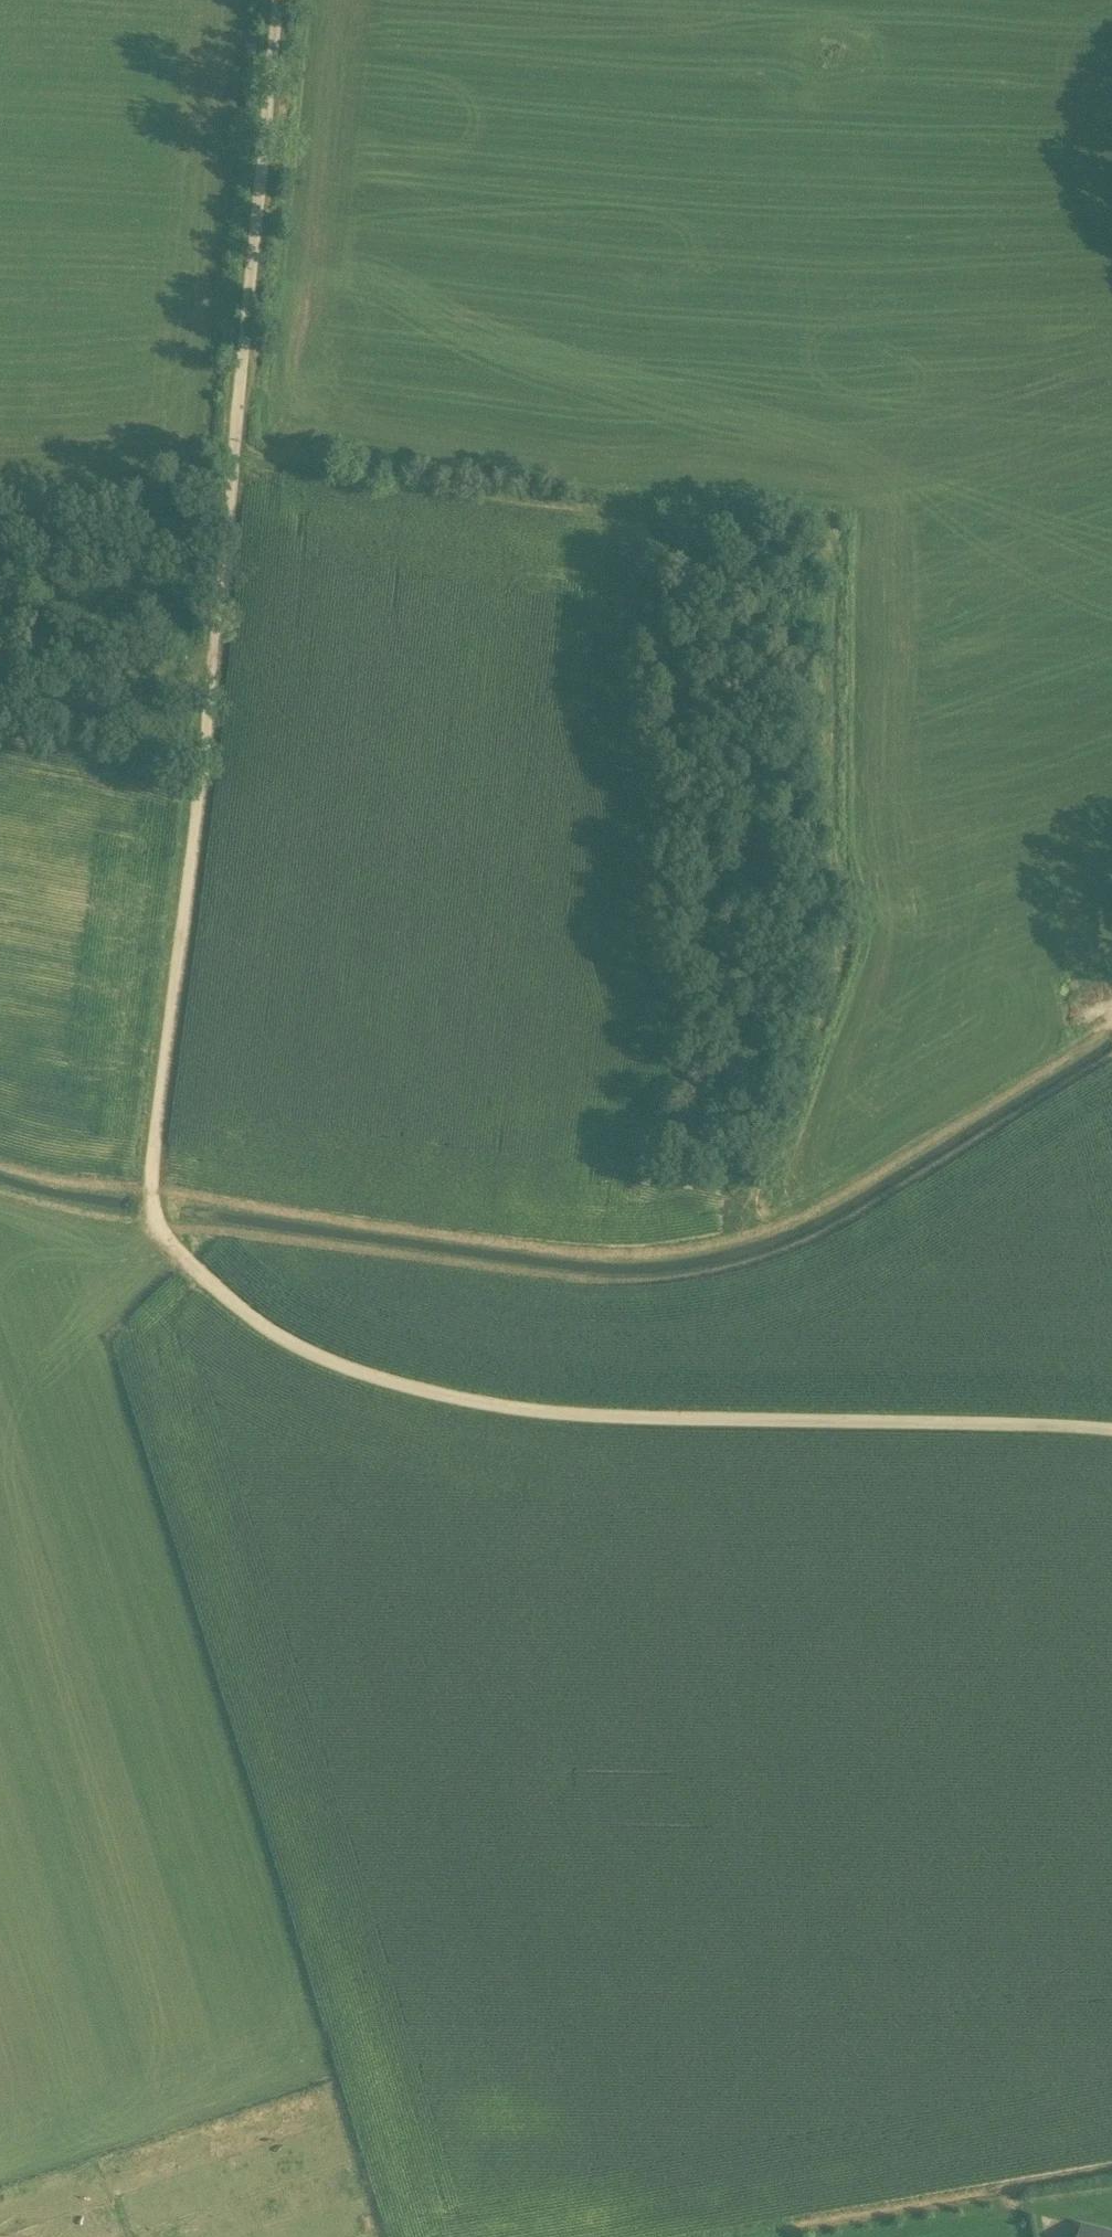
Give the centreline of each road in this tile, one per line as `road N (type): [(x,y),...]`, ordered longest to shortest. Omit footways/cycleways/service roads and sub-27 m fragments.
road 1 (track): [(214,673),(150,1187),(161,1229),(215,1289),(268,1331),(382,1380),(542,1412),(1111,1431)]
road 2 (track): [(277,0),(232,458)]
road 3 (track): [(232,458),(214,673)]
road 4 (track): [(214,673),(0,656)]

